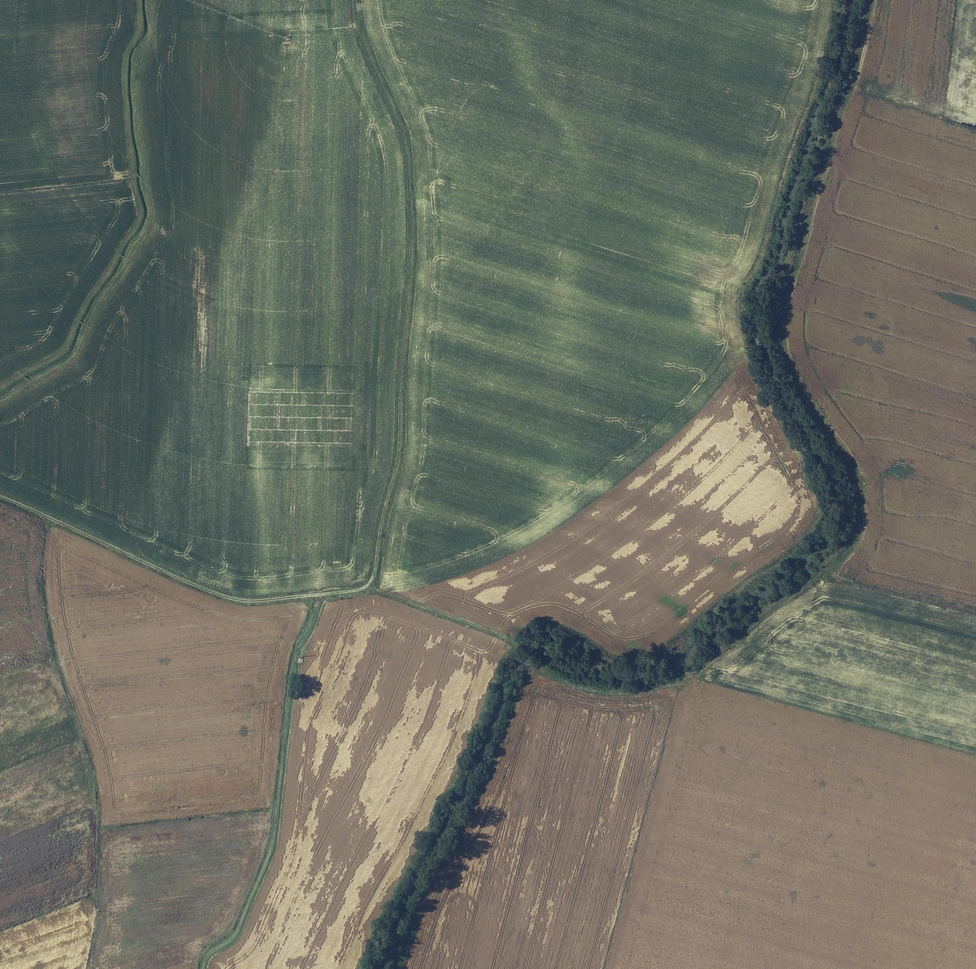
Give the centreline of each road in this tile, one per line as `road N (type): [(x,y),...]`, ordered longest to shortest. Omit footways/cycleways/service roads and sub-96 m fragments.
road 1 (track): [(0,499),(212,593),(254,602),(353,592),(371,582),(398,457),(412,247),(402,126),(355,0)]
road 2 (track): [(317,595),(294,661),(271,852),(238,930),(203,968)]
road 3 (track): [(365,588),(511,641)]

